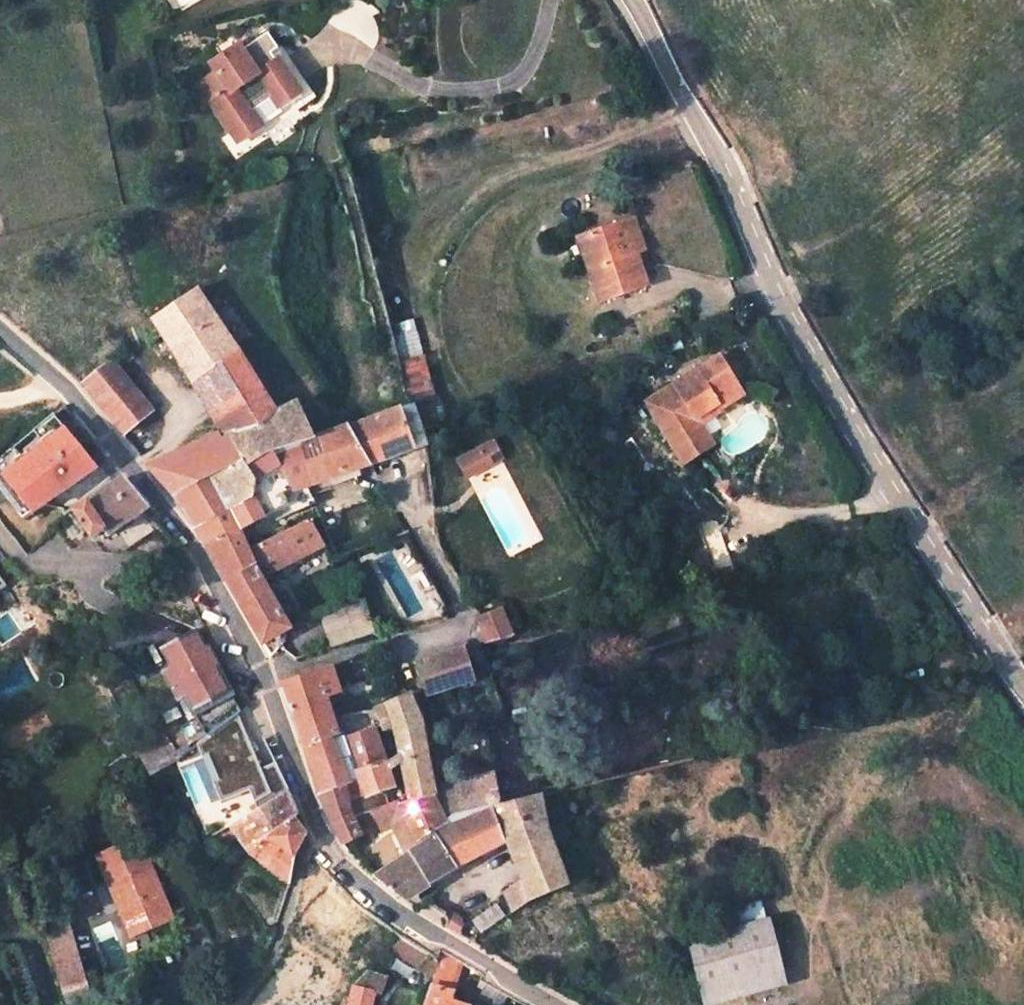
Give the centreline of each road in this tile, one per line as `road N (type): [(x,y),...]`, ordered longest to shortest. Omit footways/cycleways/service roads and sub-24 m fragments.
road 1 (residential): [(632,0),(728,178),(772,285),(895,495),(1023,687)]
road 2 (residential): [(264,679),(320,841),(394,912),(550,1004)]
road 3 (residential): [(0,333),(41,364),(152,493),(204,562),(264,679)]
road 4 (residential): [(462,632),(359,648),(264,679)]

